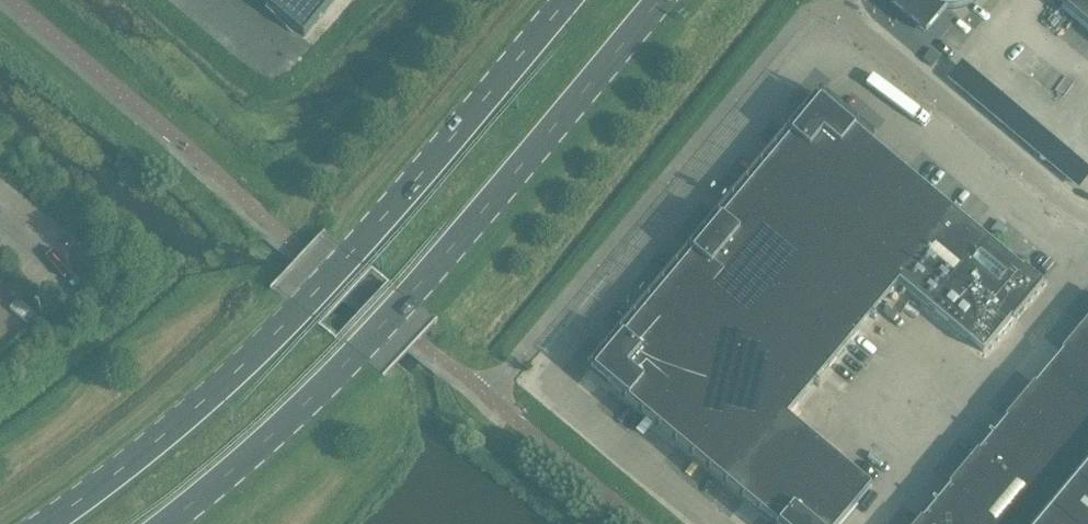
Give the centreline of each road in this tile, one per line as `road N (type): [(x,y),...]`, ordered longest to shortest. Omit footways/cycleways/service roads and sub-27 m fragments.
road 1 (primary): [(563,0),(295,310),(197,405),(47,523)]
road 2 (primary): [(165,523),(355,358),(662,0)]
road 3 (unclassified): [(1087,219),(836,6)]

